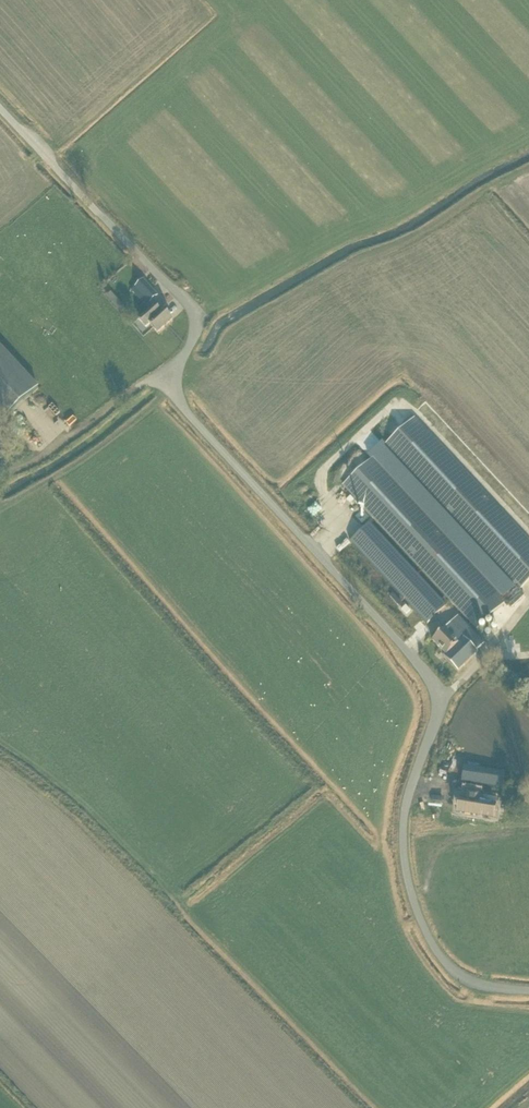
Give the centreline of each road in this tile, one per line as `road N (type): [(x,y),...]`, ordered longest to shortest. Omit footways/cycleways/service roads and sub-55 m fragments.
road 1 (unclassified): [(528,991),(453,972),(427,935),(410,889),(406,804),(434,722),(433,688),(182,405),(175,371),(193,335),(192,310),(0,105)]

